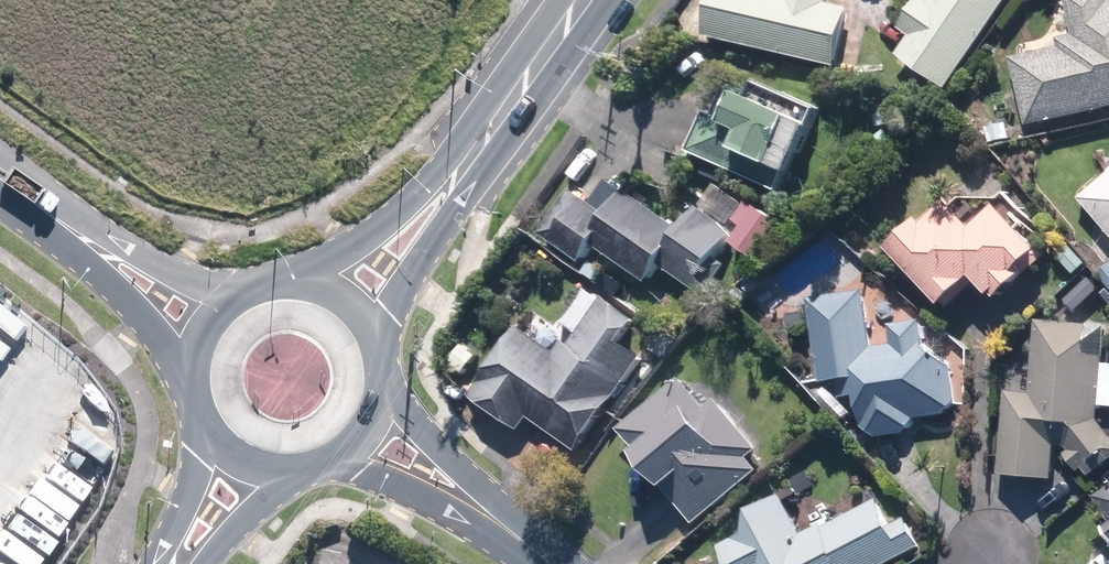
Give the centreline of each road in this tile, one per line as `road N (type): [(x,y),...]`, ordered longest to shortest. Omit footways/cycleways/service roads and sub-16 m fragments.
road 1 (secondary): [(308,275),(384,225),(524,84)]
road 2 (secondary): [(524,84),(383,334)]
road 3 (unclassified): [(190,368),(20,195)]
road 4 (unclassified): [(20,195),(228,295)]
road 5 (residential): [(391,388),(501,525)]
road 6 (residential): [(501,525),(343,460)]
road 7 (secondary): [(175,563),(202,421)]
road 8 (secondary): [(289,475),(189,563)]

